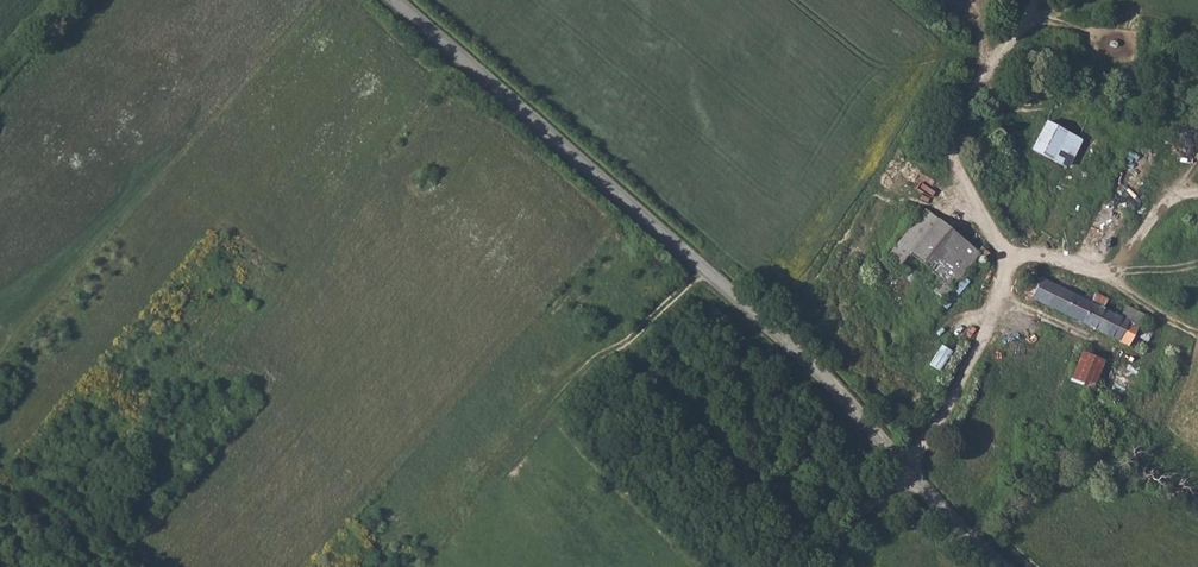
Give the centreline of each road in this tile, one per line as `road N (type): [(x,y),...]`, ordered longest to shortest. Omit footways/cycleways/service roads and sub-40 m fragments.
road 1 (tertiary): [(908,472),(813,365),(393,0)]
road 2 (unclassified): [(975,88),(954,124),(953,157),(962,186),(1017,261),(908,472)]
road 3 (track): [(1017,261),(1107,276),(1129,265),(1175,201),(1197,197)]
road 4 (tertiary): [(1001,566),(908,472)]
road 5 (track): [(908,472),(817,566)]

